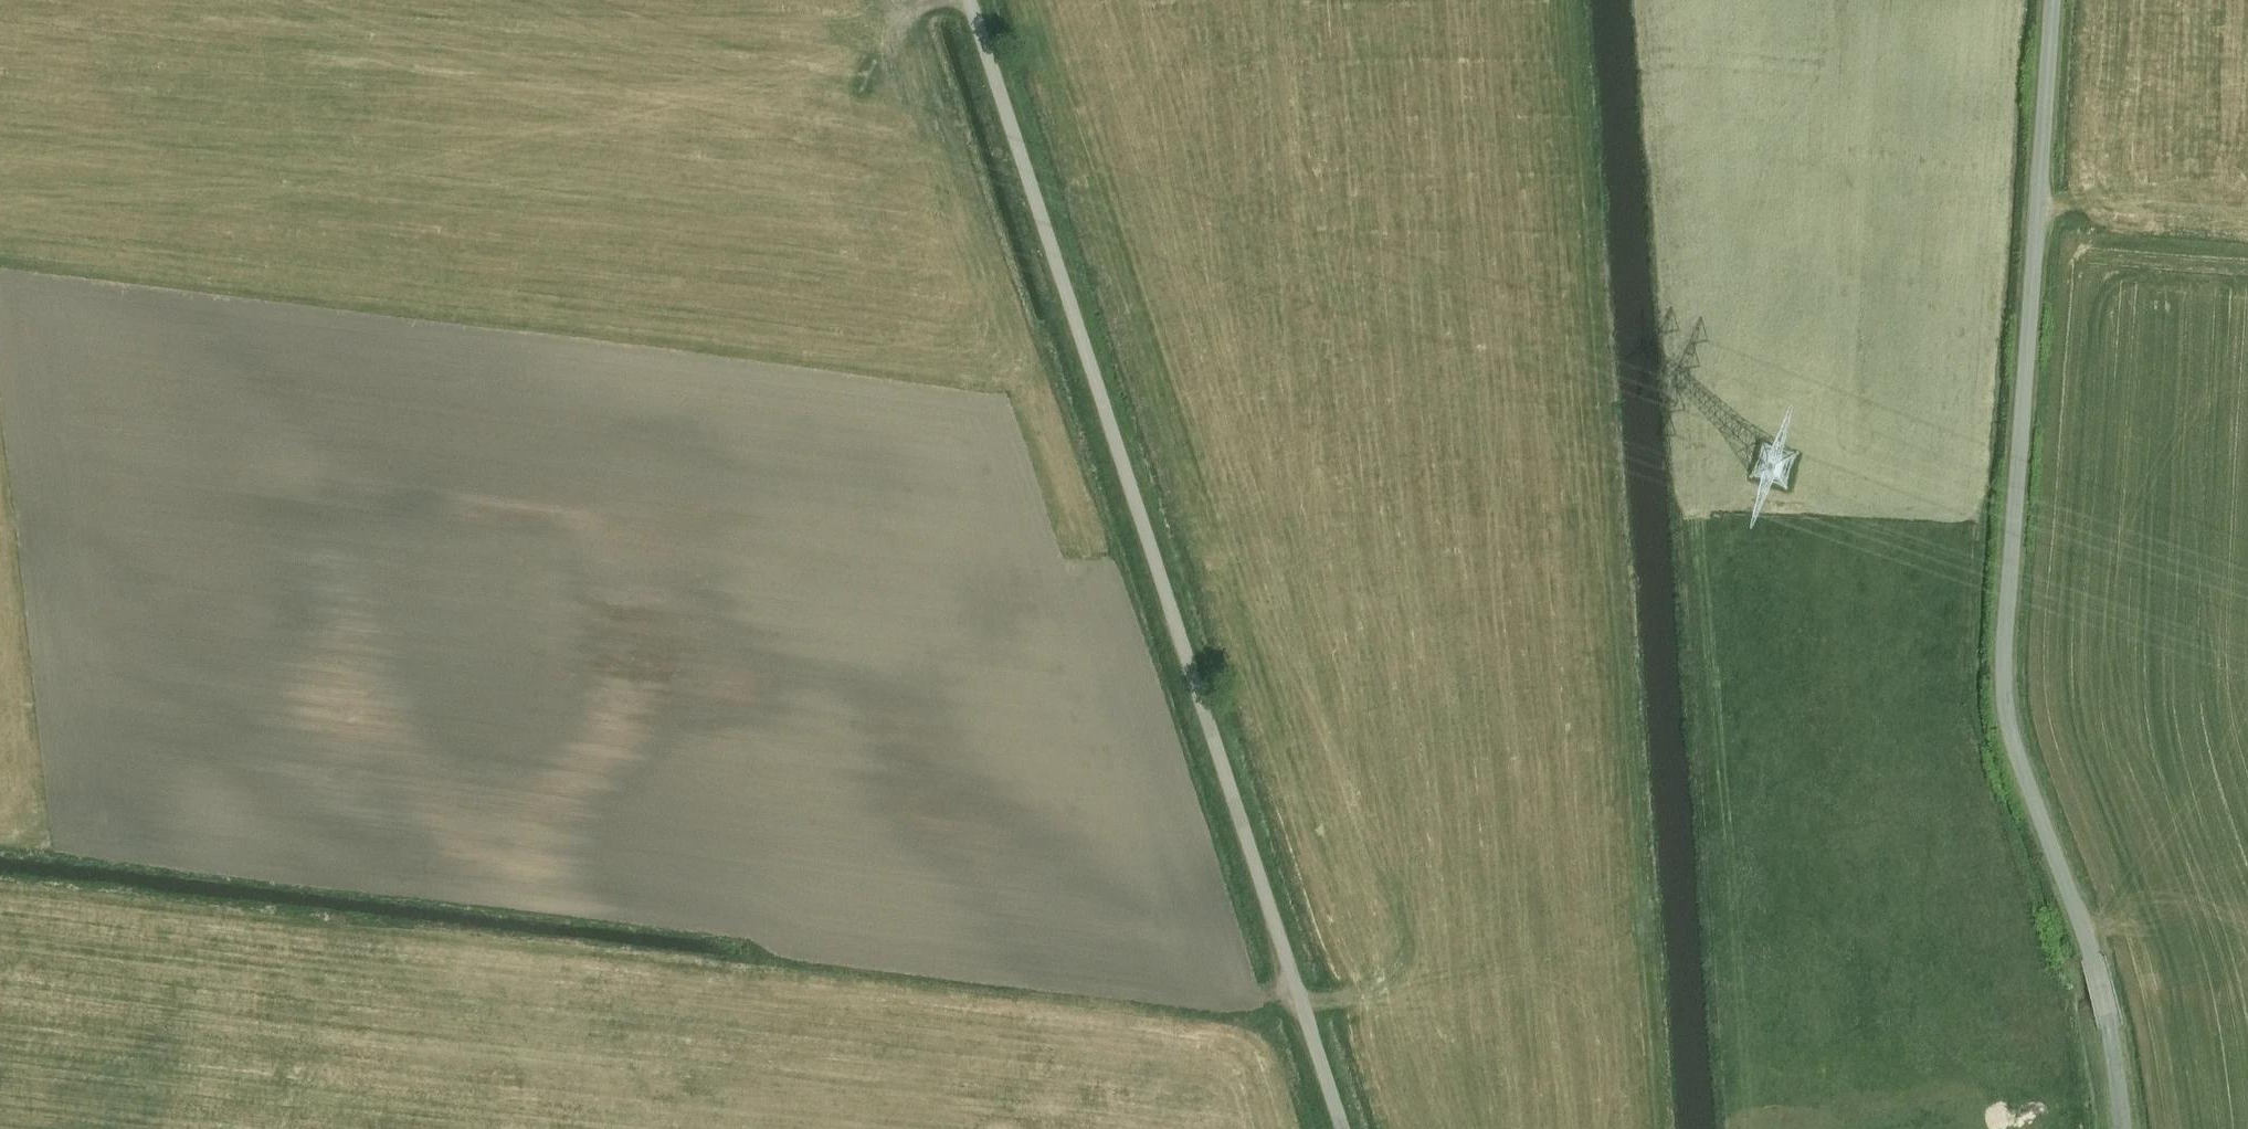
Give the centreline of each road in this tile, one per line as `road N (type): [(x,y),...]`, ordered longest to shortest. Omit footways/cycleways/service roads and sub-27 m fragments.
road 1 (unclassified): [(973,0),(1346,1128)]
road 2 (unclassified): [(2052,0),(2004,668),(2015,743),(2097,974),(2125,1128)]

